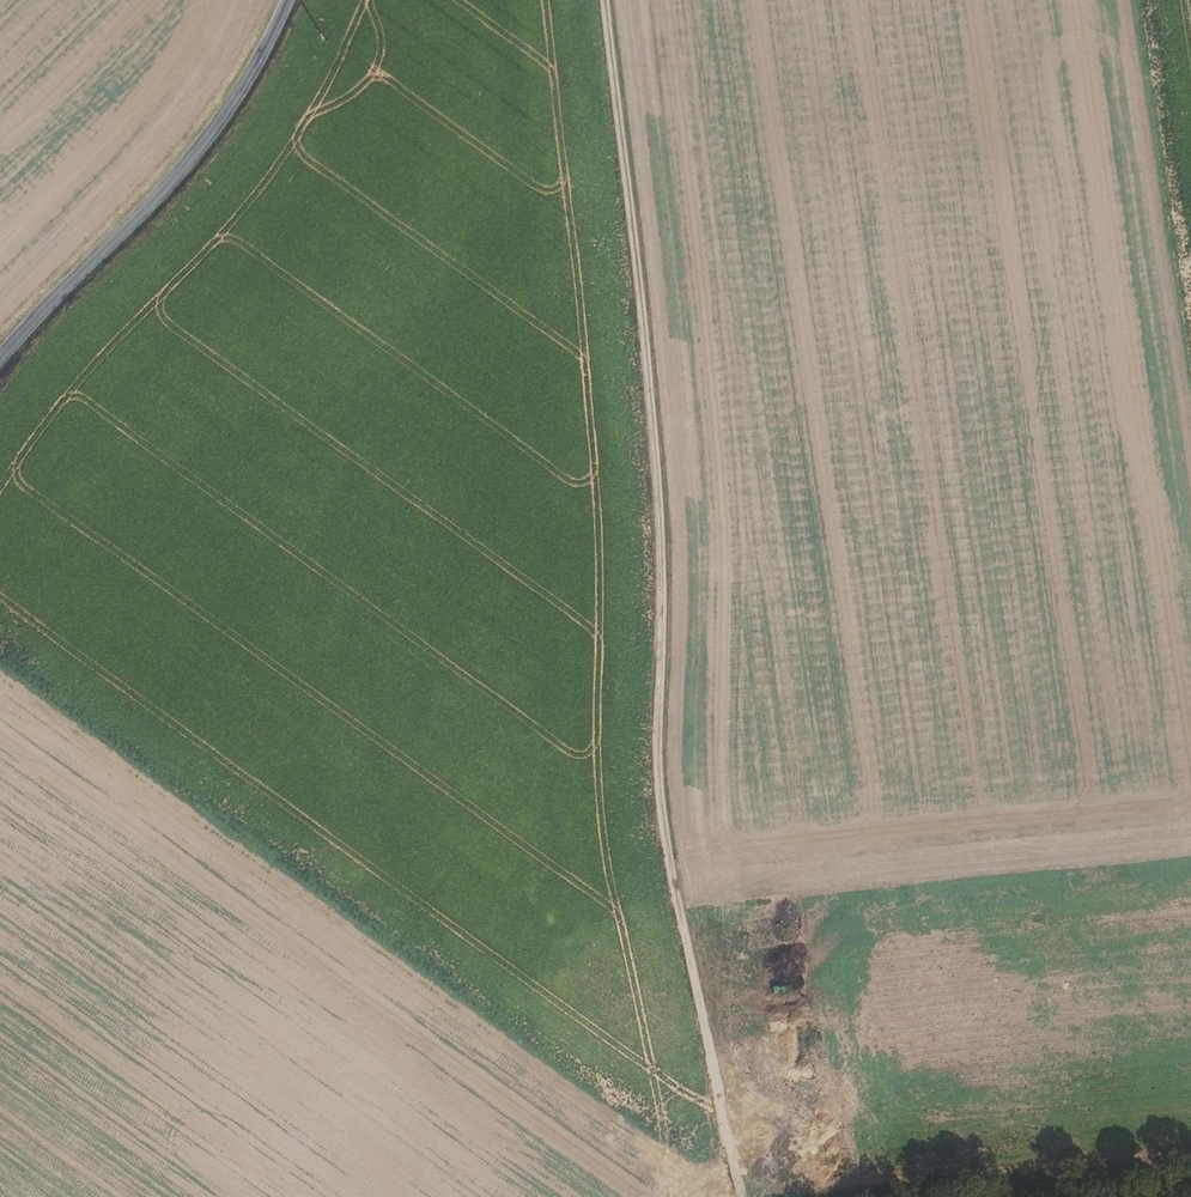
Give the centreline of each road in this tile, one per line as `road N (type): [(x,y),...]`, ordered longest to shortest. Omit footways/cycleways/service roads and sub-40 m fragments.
road 1 (track): [(742,1196),(681,921),(657,755),(651,392),(600,0)]
road 2 (unclassified): [(0,356),(172,180),(234,100),(288,0)]

